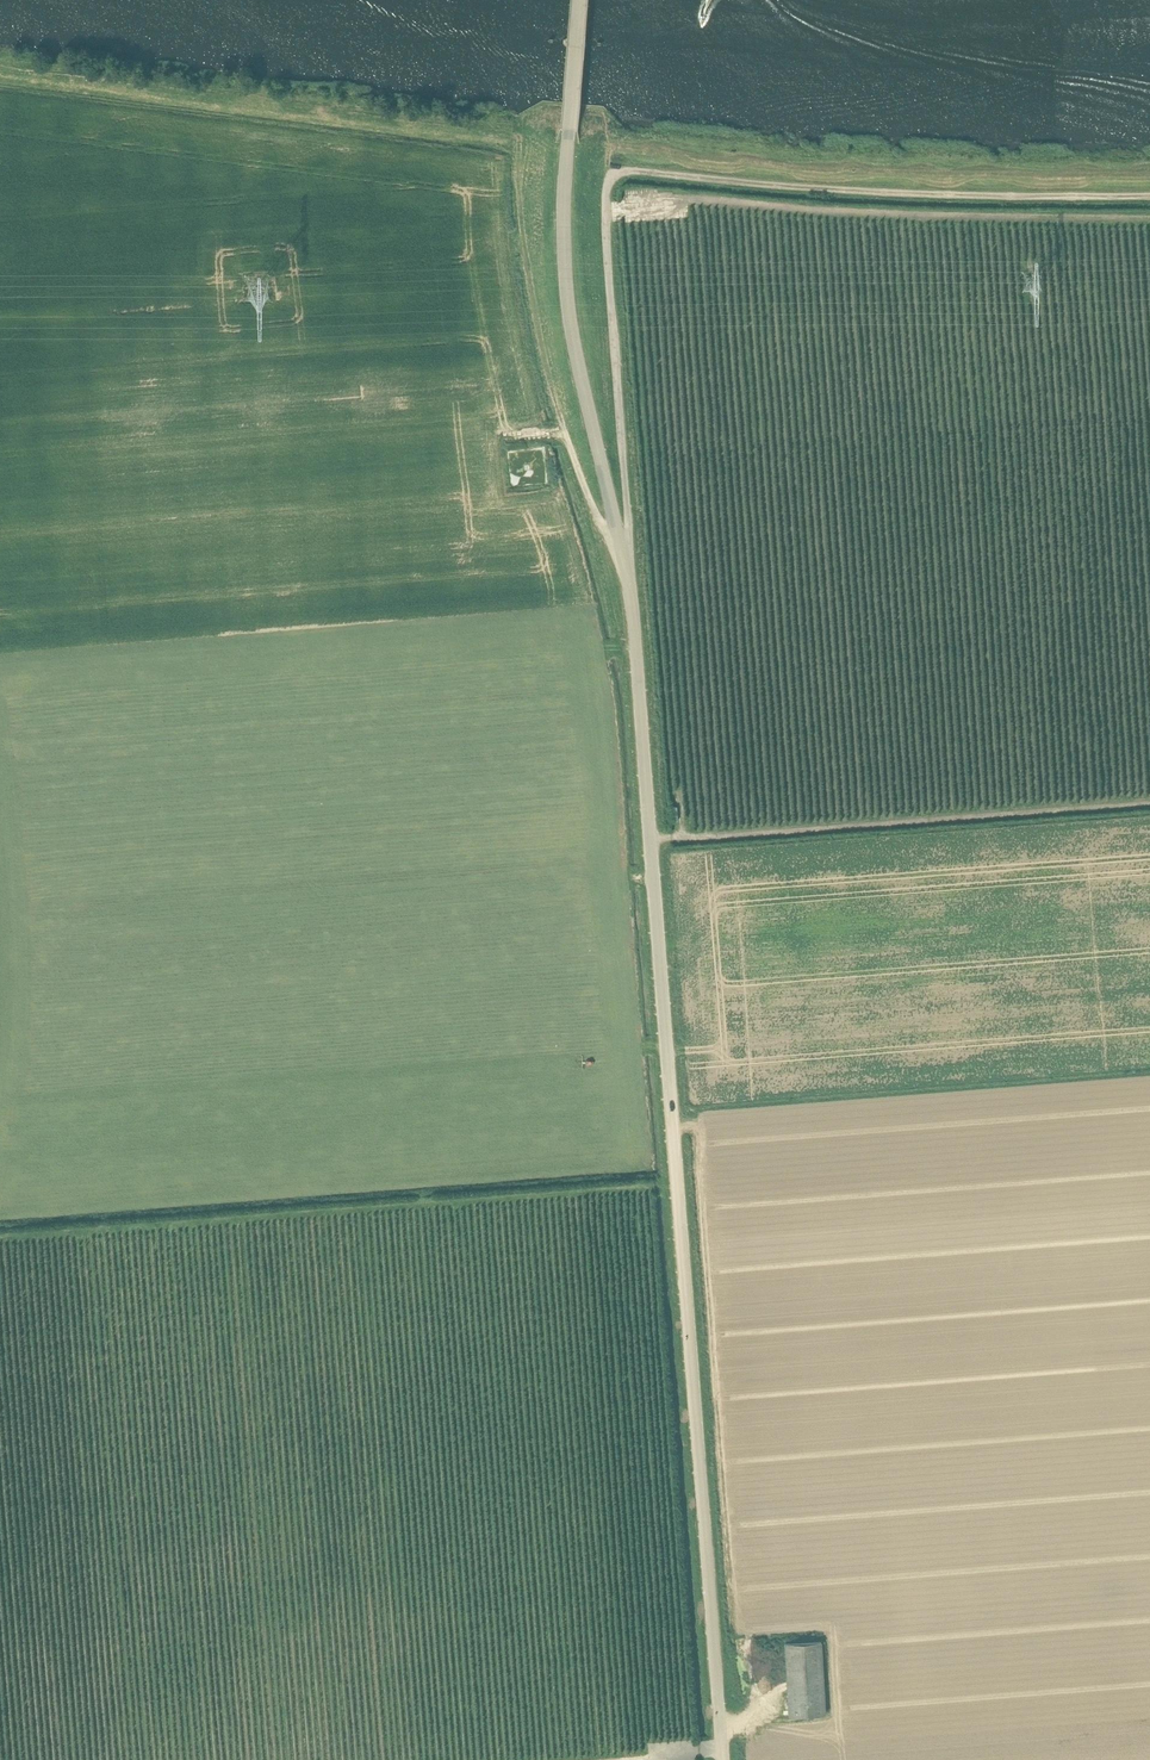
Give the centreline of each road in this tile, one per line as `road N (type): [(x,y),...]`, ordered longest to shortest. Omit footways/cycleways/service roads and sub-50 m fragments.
road 1 (unclassified): [(723,1759),(632,571),(562,298),(578,0)]
road 2 (track): [(632,571),(605,225),(610,180),(619,174),(914,196),(1149,196)]

